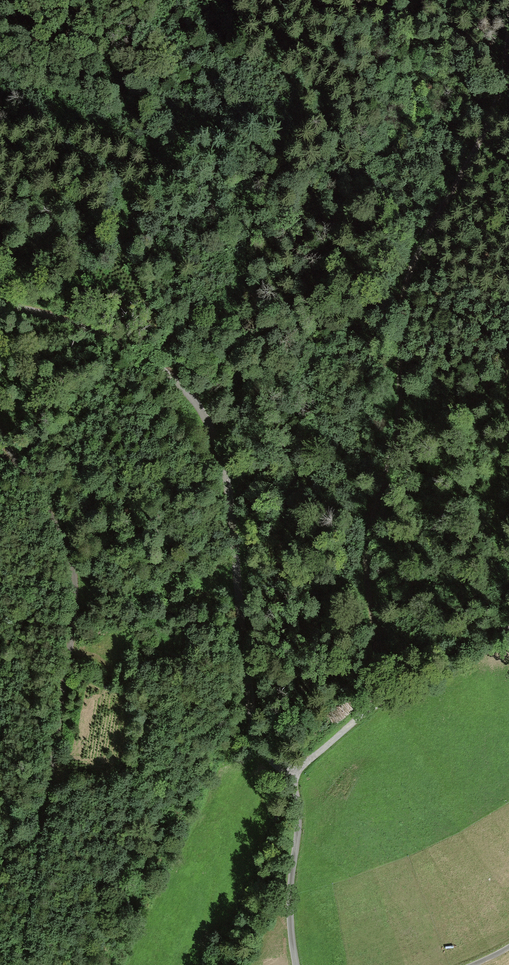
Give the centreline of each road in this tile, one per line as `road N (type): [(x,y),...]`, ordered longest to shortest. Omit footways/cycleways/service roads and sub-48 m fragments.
road 1 (residential): [(0,302),(143,356),(186,389),(212,431),(228,487),(256,738),(291,775),(297,814),(289,922),(296,964)]
road 2 (track): [(507,0),(504,77),(406,285),(399,421),(391,465),(370,508),(366,576),(375,631),(398,682)]
road 3 (track): [(0,419),(73,554),(70,658),(18,964)]
road 4 (track): [(398,682),(291,775)]
road 5 (track): [(508,624),(398,682)]

